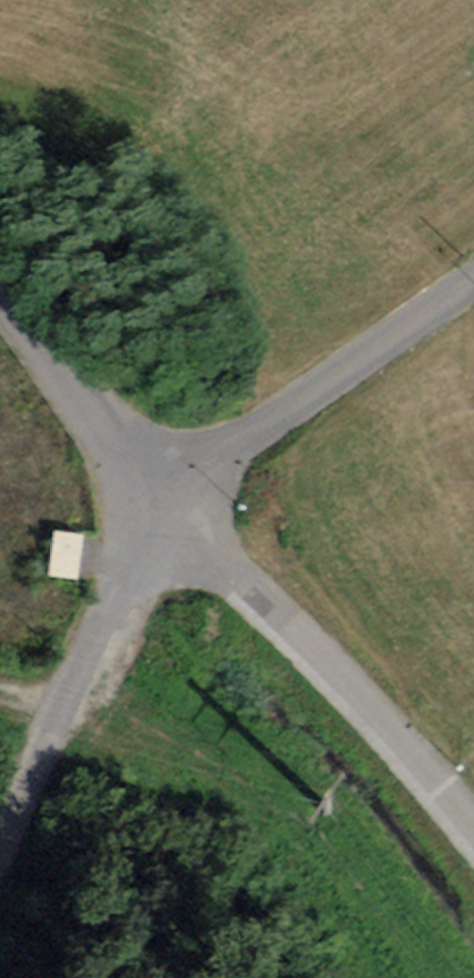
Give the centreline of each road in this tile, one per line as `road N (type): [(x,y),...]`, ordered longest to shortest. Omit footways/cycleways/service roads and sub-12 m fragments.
road 1 (unclassified): [(160,478),(473,825)]
road 2 (unclassified): [(0,892),(87,705),(160,478)]
road 3 (unclassified): [(160,478),(473,257)]
road 4 (unclassified): [(0,245),(160,478)]

